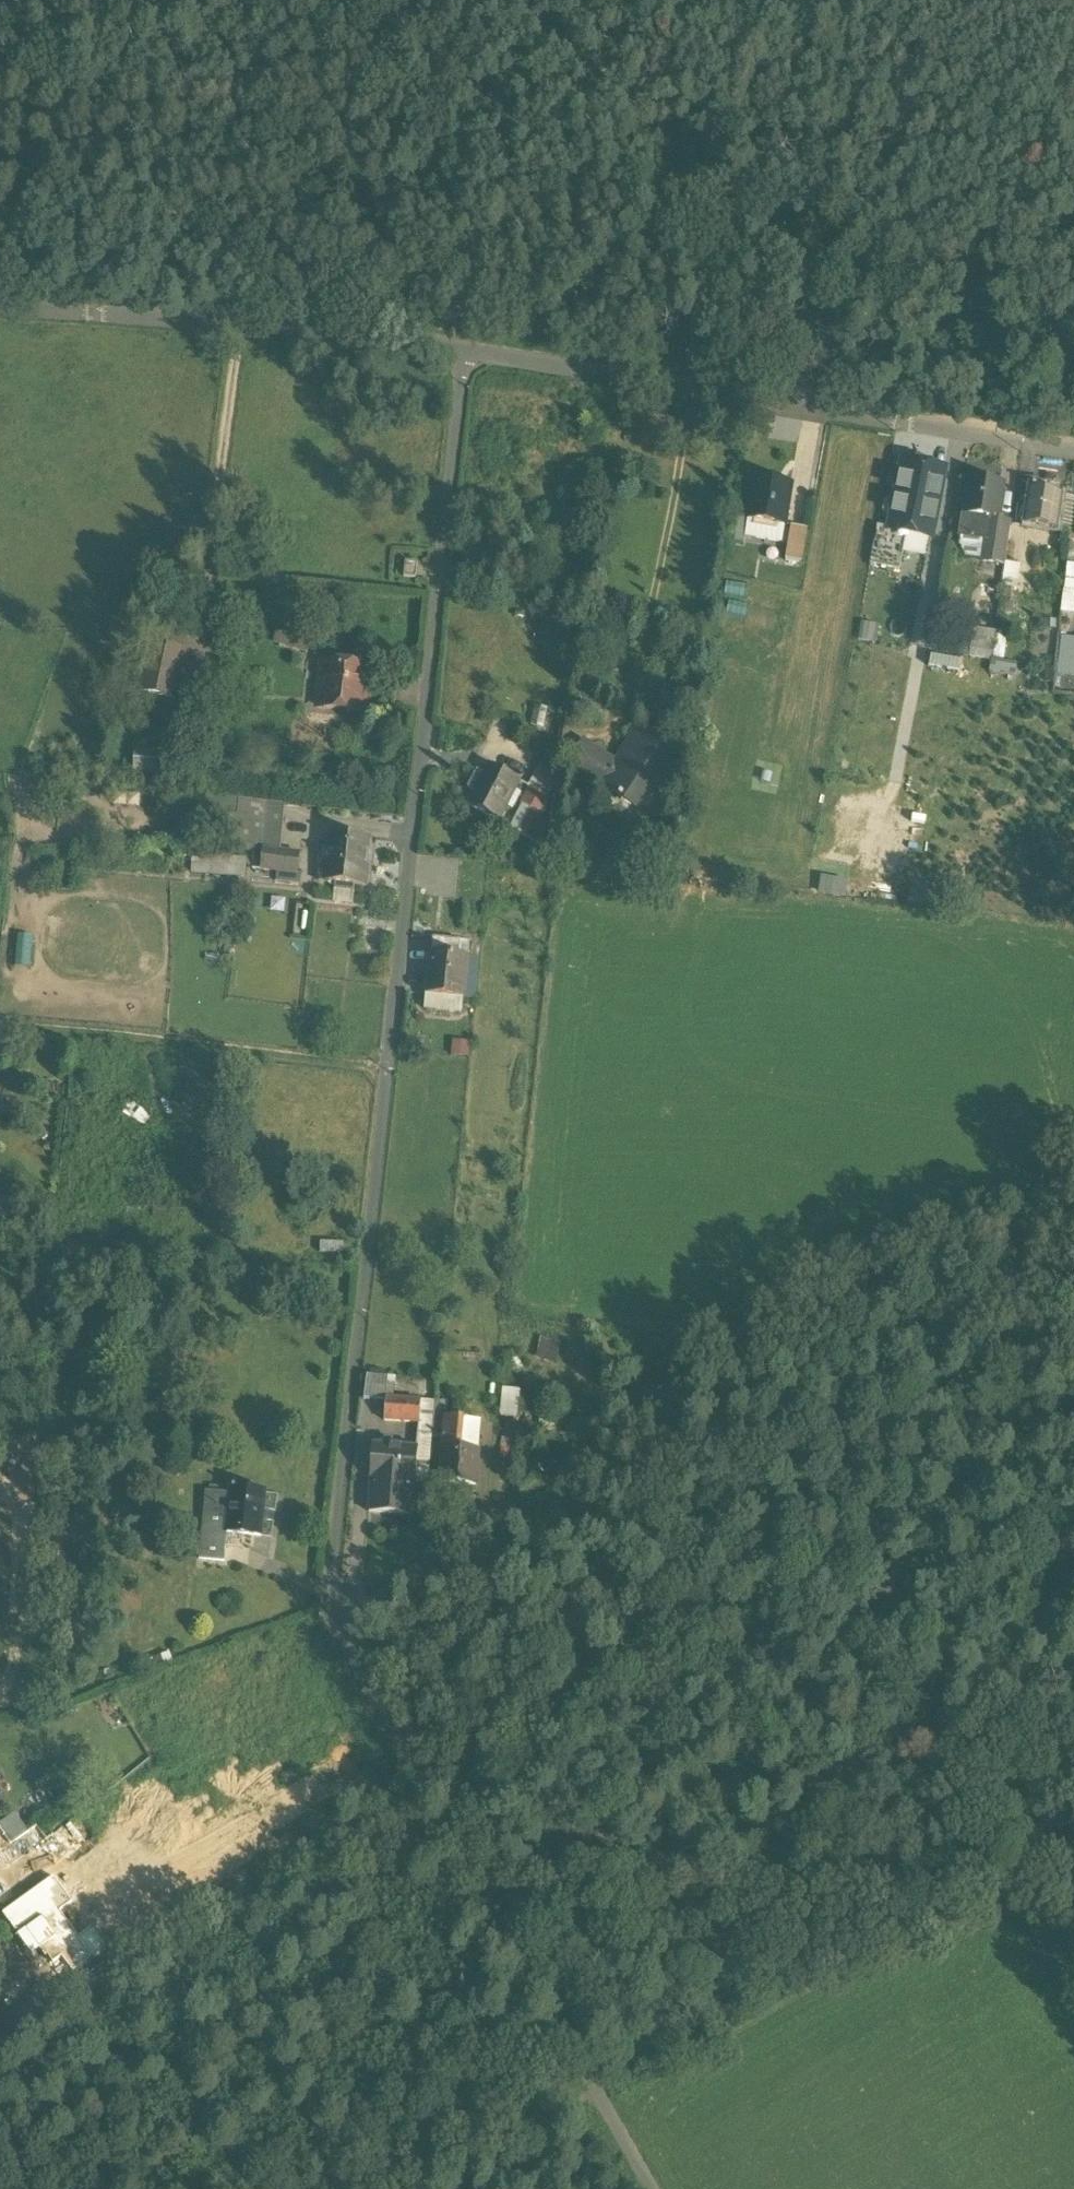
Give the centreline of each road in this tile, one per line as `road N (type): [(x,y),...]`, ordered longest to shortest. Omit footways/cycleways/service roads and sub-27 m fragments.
road 1 (residential): [(467,351),(332,1589),(347,1655),(657,2188)]
road 2 (track): [(1073,1161),(796,1329),(341,1626)]
road 3 (residential): [(467,351),(1073,449)]
road 4 (unclassified): [(0,297),(236,317),(467,351)]
road 5 (track): [(390,1072),(0,1024)]
road 6 (track): [(200,689),(236,317)]

